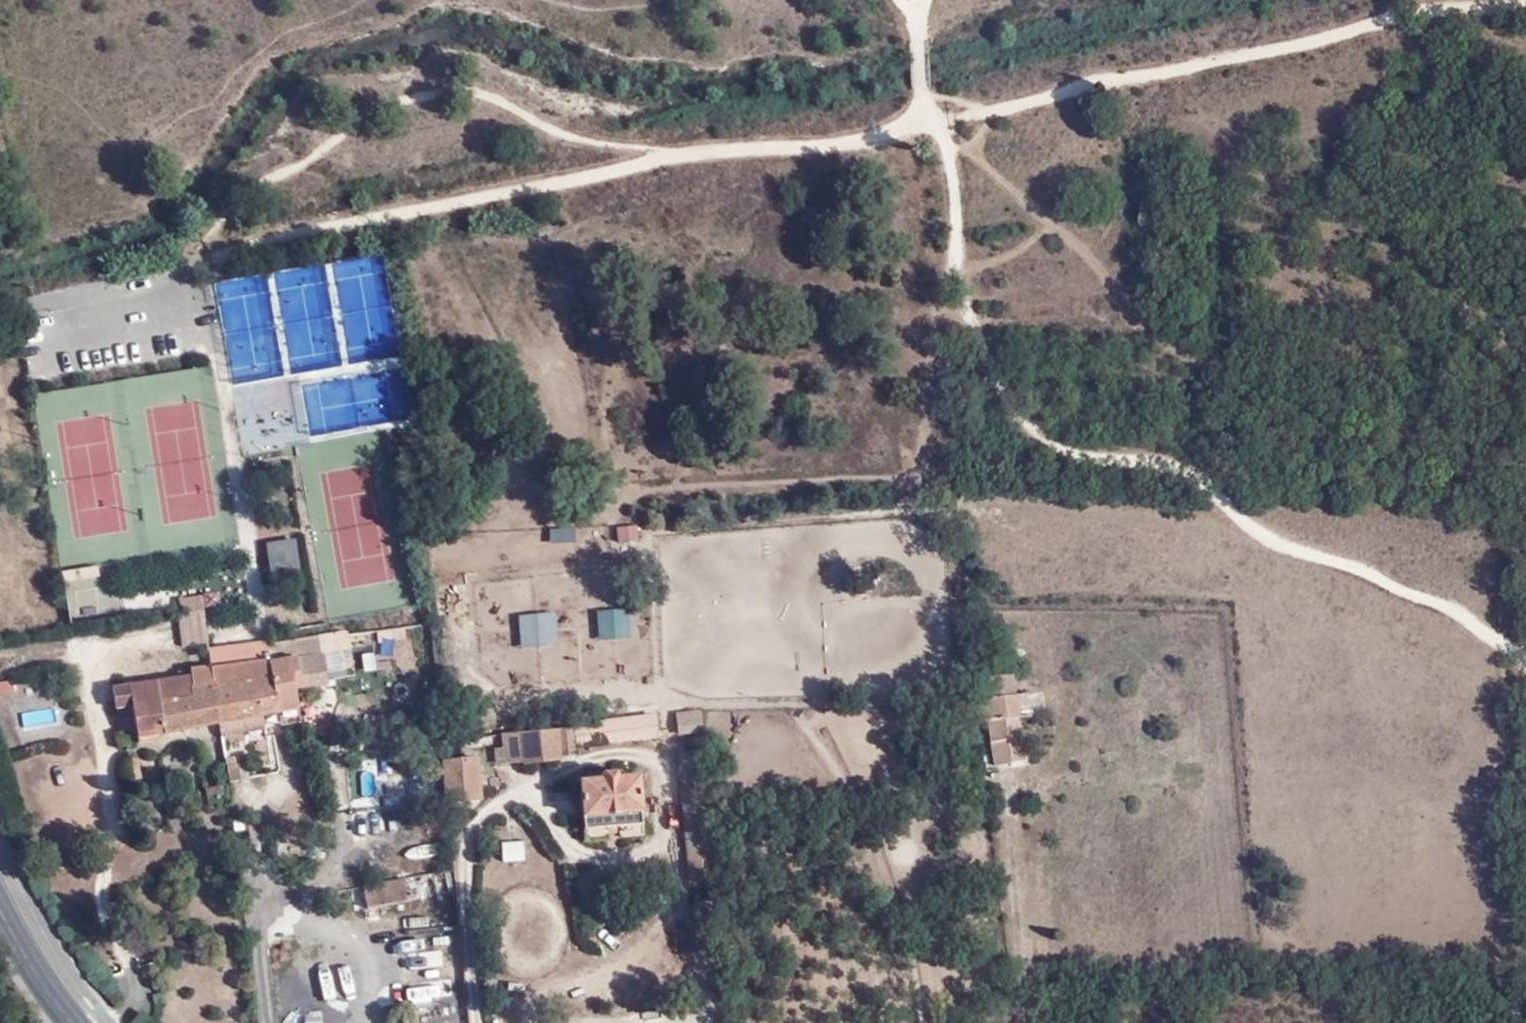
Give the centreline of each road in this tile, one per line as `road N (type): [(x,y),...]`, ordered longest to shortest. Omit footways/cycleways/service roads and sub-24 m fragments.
road 1 (track): [(289,234),(676,153),(835,145),(930,121)]
road 2 (tertiary): [(0,907),(75,1022)]

